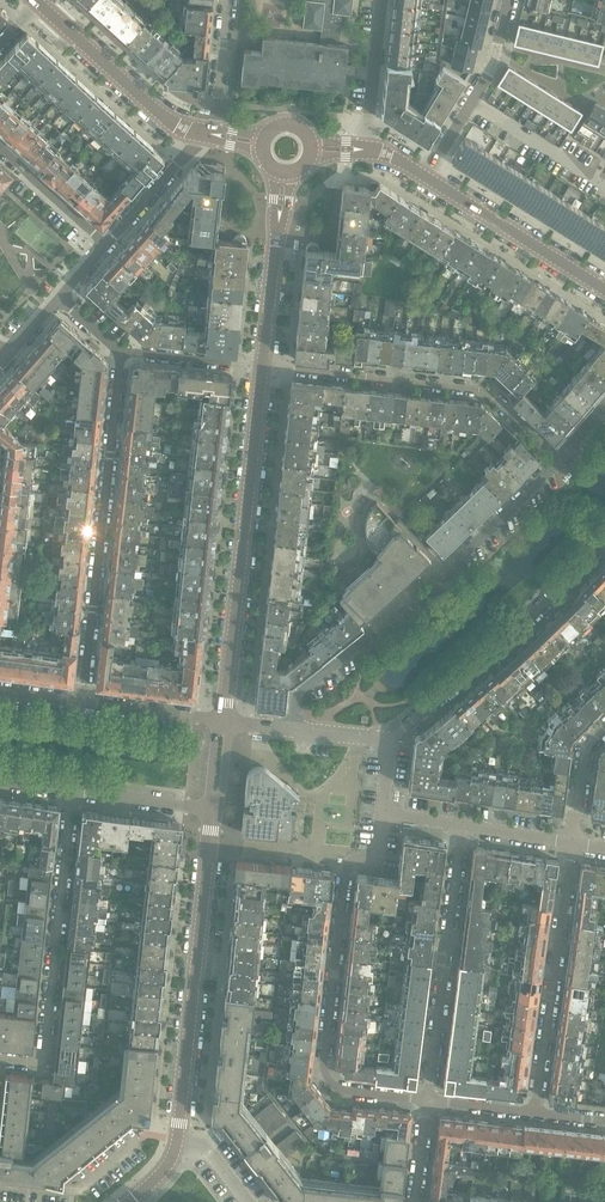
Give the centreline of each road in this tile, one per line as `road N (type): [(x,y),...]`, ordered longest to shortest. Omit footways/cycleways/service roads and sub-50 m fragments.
road 1 (residential): [(557,466),(448,586),(300,697),(294,734)]
road 2 (tertiary): [(224,721),(263,367)]
road 3 (residential): [(82,702),(122,353)]
road 4 (tertiary): [(175,1140),(214,808)]
road 5 (residential): [(557,466),(473,383),(263,367)]
road 6 (residential): [(341,860),(324,1071),(341,1091),(429,1101)]
road 7 (residential): [(0,1058),(44,1056),(74,788)]
road 8 (residential): [(393,743),(604,548)]
road 9 (residential): [(429,1101),(462,827)]
road 10 (residential): [(535,1113),(573,844)]
road 11 (tertiary): [(206,134),(172,124),(39,3)]
road 12 (tertiary): [(604,290),(425,176)]
road 13 (tertiary): [(263,367),(285,173)]
road 14 (residential): [(0,1183),(73,1192),(140,1141)]
road 15 (residential): [(473,102),(604,185)]
road 16 (residential): [(365,152),(382,0)]
road 17 (residential): [(108,245),(206,134)]
road 18 (residential): [(0,150),(108,245)]
road 19 (residential): [(224,721),(82,702)]
road 20 (residential): [(263,367),(122,353)]
road 21 (residential): [(74,788),(214,808)]
road 22 (residential): [(206,134),(216,119),(230,0)]
road 23 (residential): [(573,844),(586,746),(604,728)]

